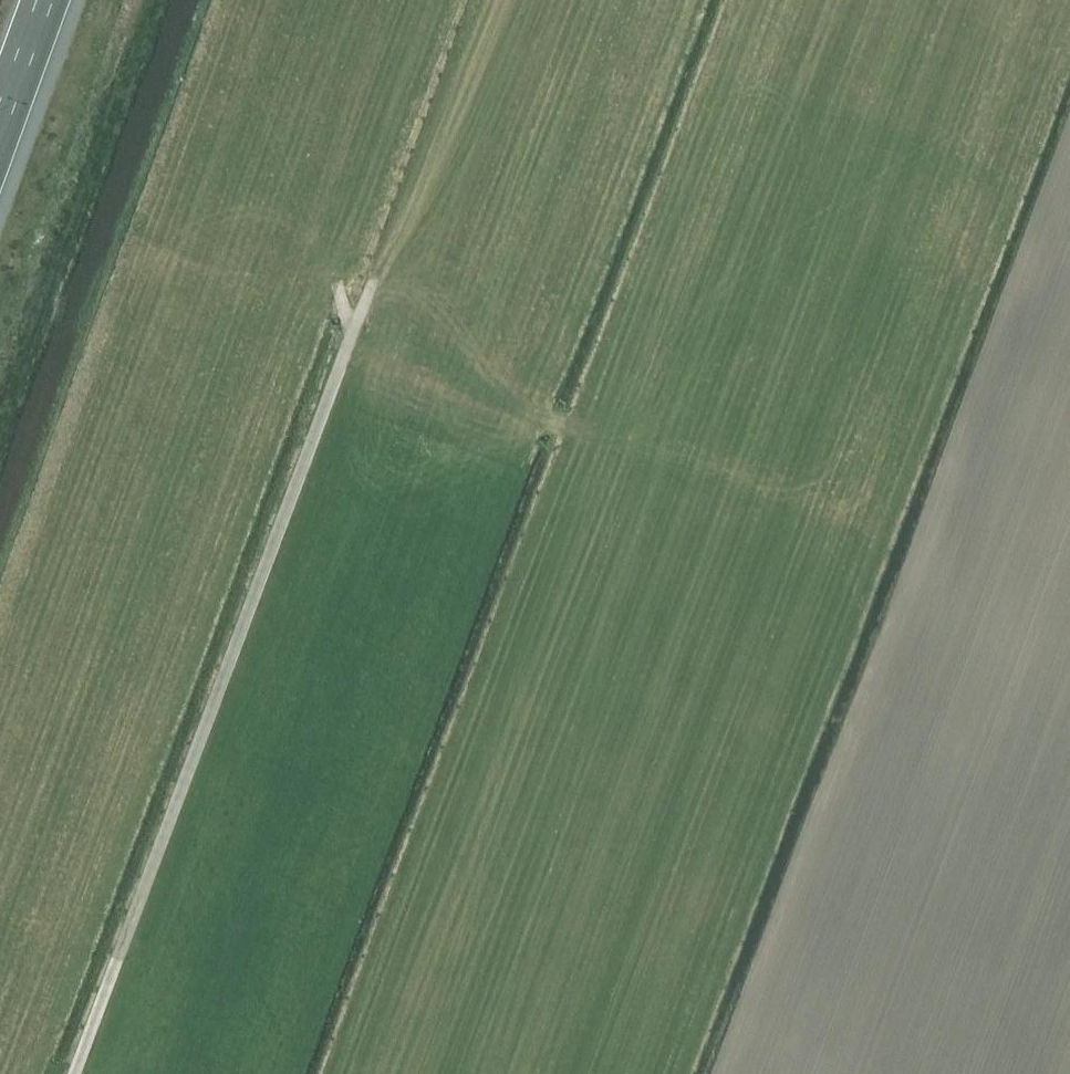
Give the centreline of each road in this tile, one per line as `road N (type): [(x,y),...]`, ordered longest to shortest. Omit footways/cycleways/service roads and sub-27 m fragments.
road 1 (motorway): [(0,131),(48,0)]

